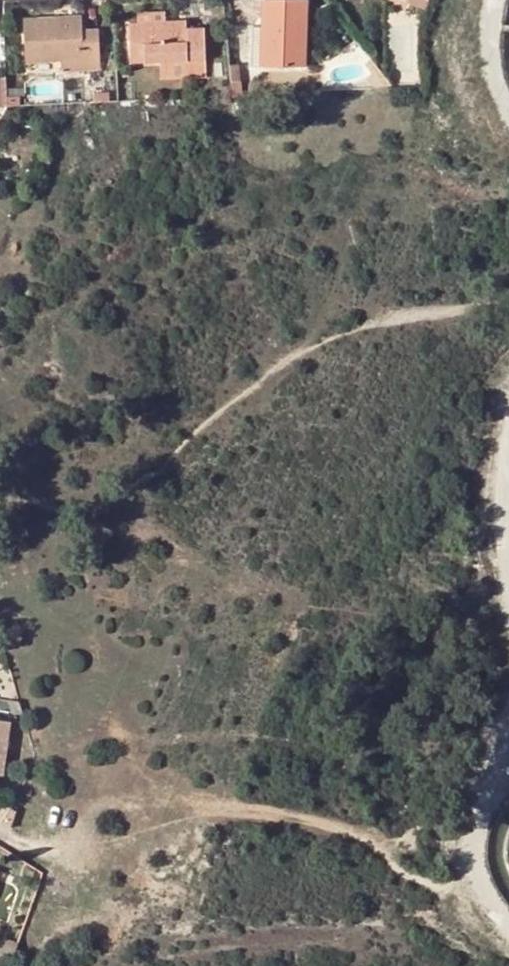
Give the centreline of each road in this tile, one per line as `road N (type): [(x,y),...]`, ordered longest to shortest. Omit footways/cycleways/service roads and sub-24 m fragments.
road 1 (track): [(508,782),(477,832),(486,885),(508,923)]

